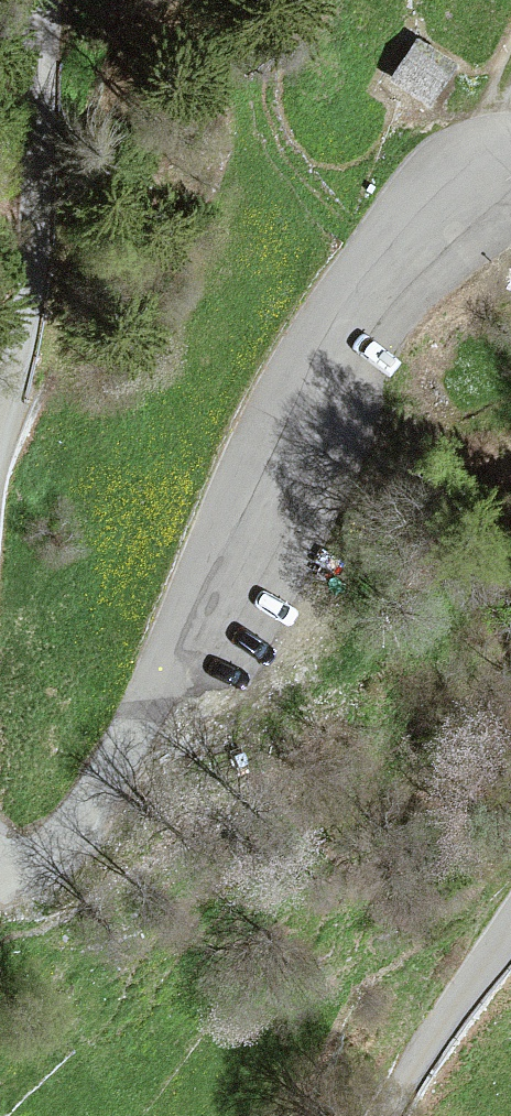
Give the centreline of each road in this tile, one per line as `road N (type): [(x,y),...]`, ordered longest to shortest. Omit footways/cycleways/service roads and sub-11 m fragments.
road 1 (unclassified): [(510,141),(426,190),(399,224),(302,389),(113,776),(53,858),(0,876)]
road 2 (unclassified): [(0,418),(37,226),(39,0)]
road 3 (unclassified): [(392,1115),(431,1043),(510,929)]

